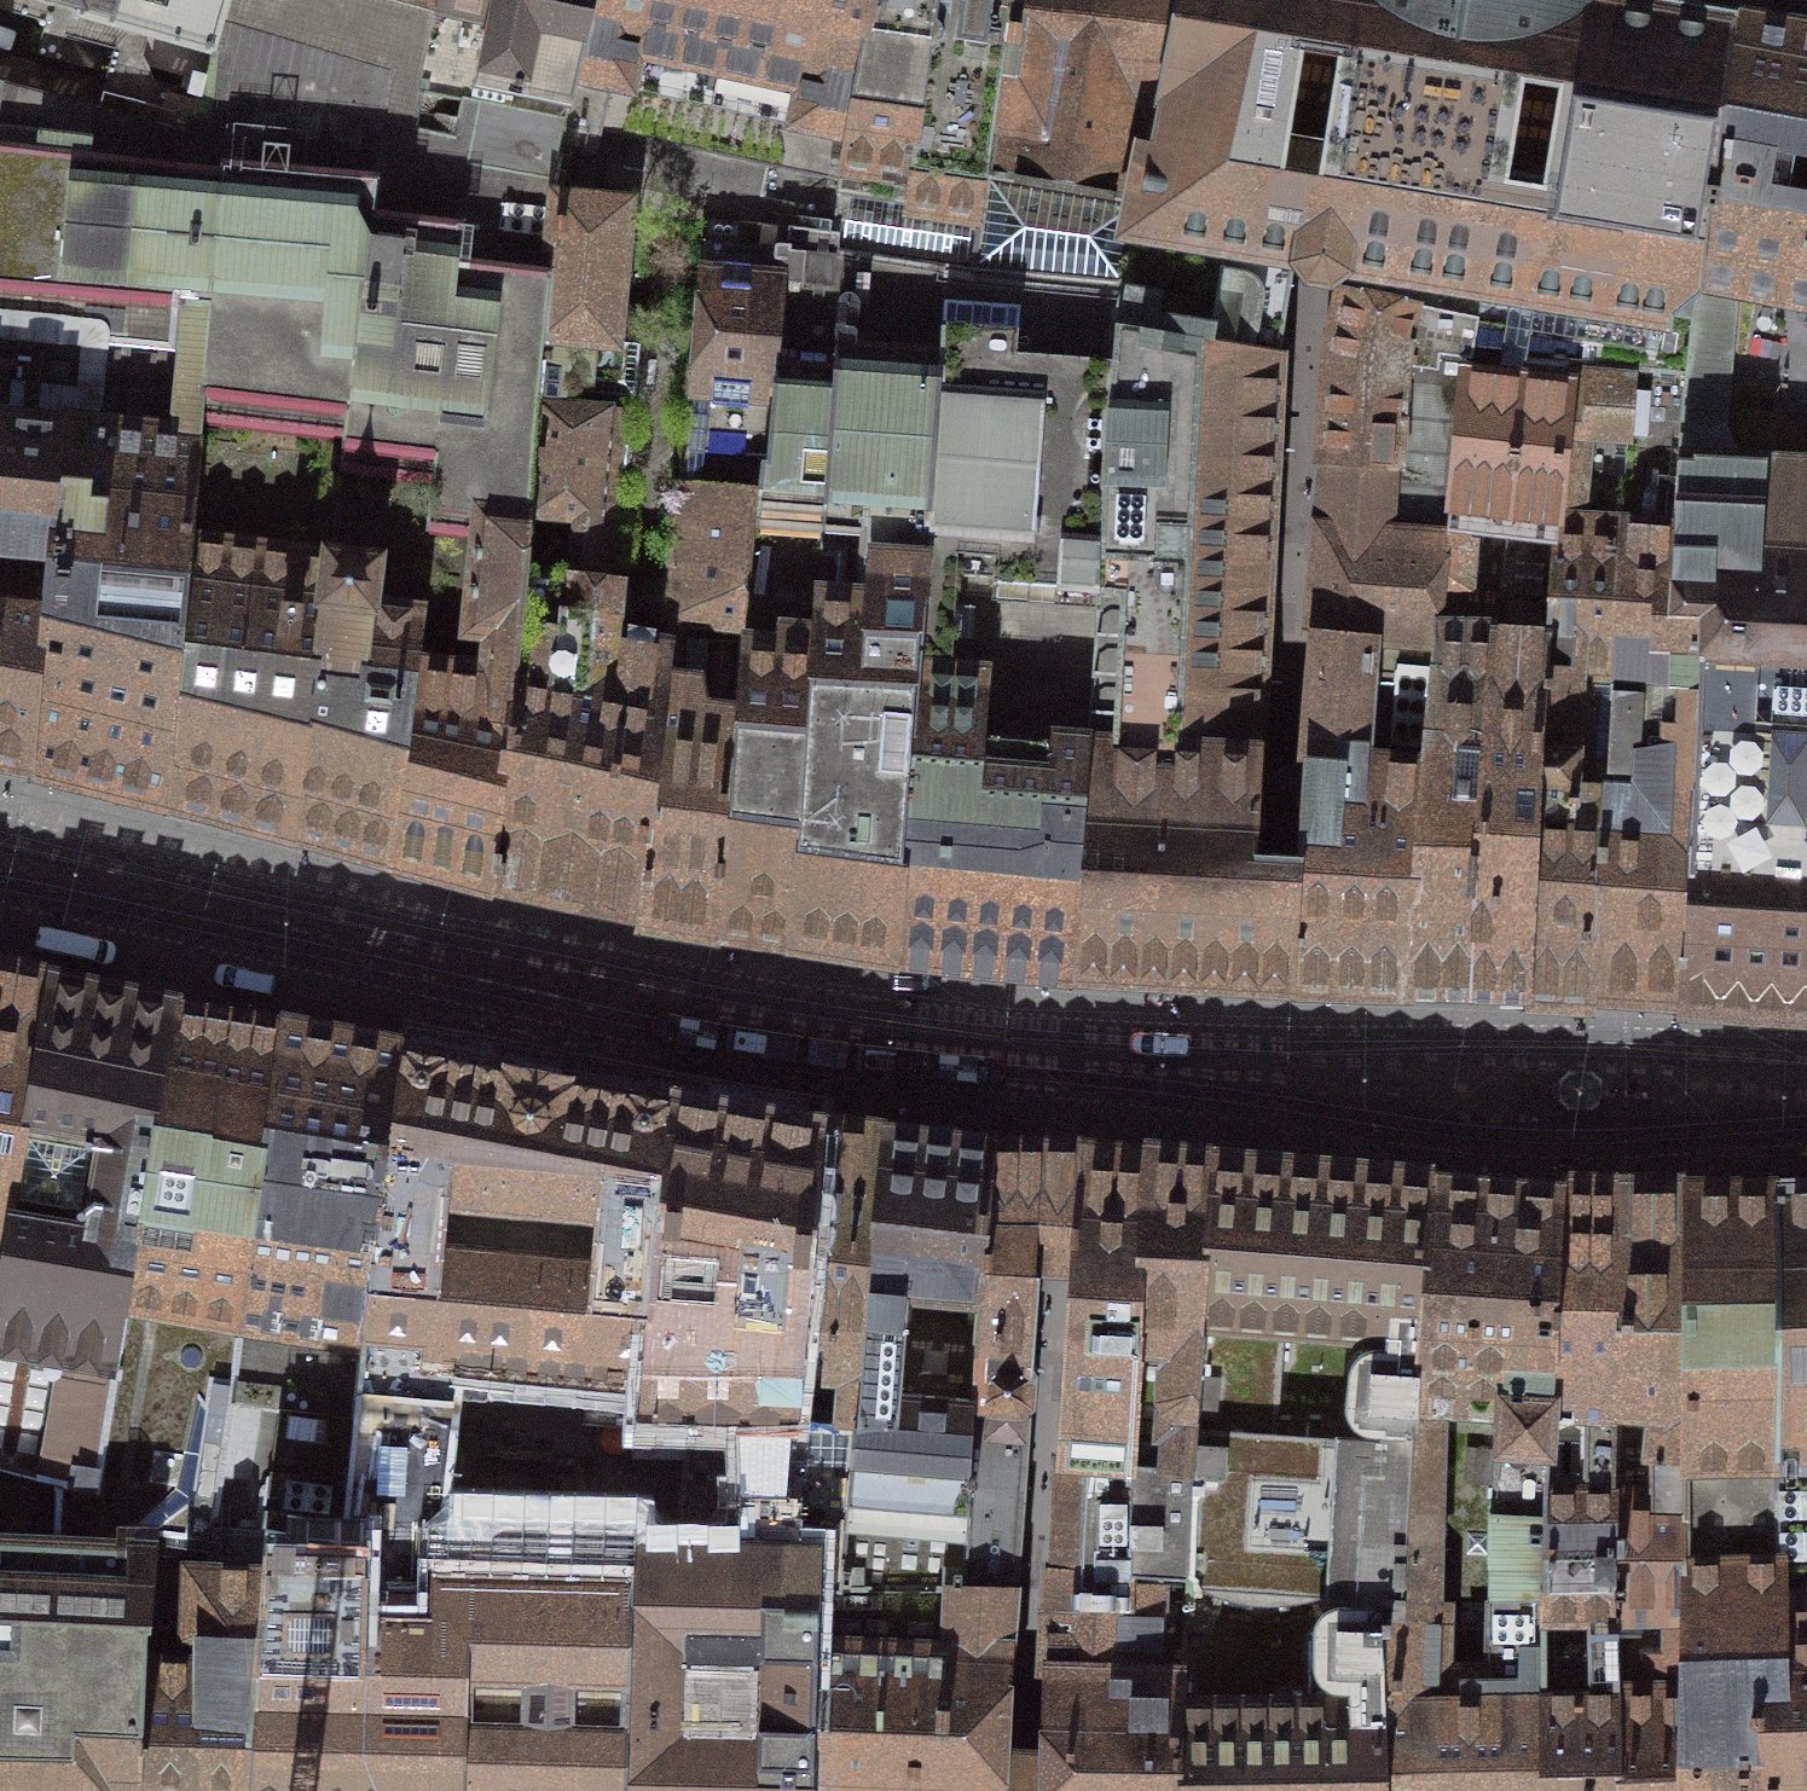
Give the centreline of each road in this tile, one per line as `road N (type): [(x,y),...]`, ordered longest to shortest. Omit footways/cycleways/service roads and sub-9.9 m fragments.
road 1 (residential): [(0,860),(589,994),(828,1036),(1452,1082)]
road 2 (residential): [(1452,1082),(1566,1130),(1594,1131),(1715,1094)]
road 3 (residential): [(1715,1094),(1603,1053),(1565,1051),(1452,1082)]

